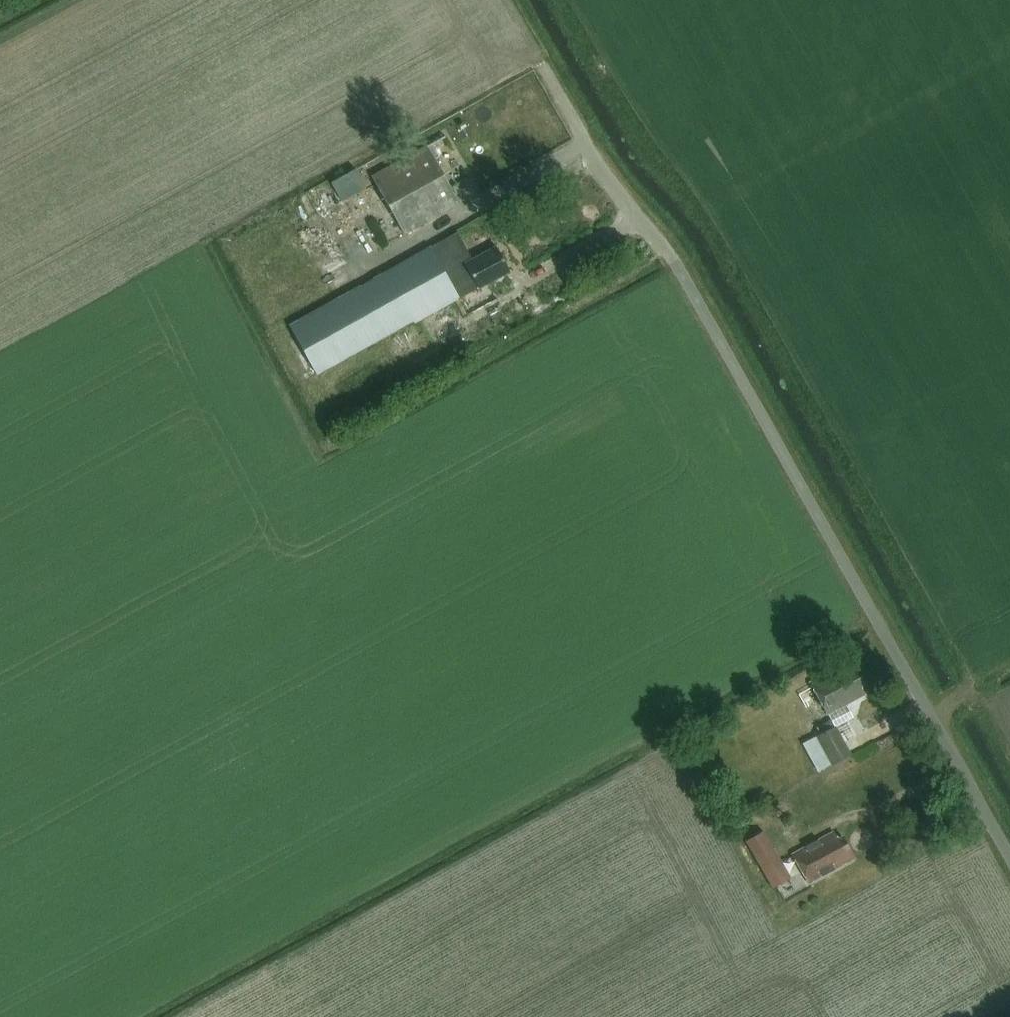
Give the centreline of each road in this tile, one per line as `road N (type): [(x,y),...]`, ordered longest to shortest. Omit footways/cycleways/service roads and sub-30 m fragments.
road 1 (unclassified): [(1009,866),(674,272)]

